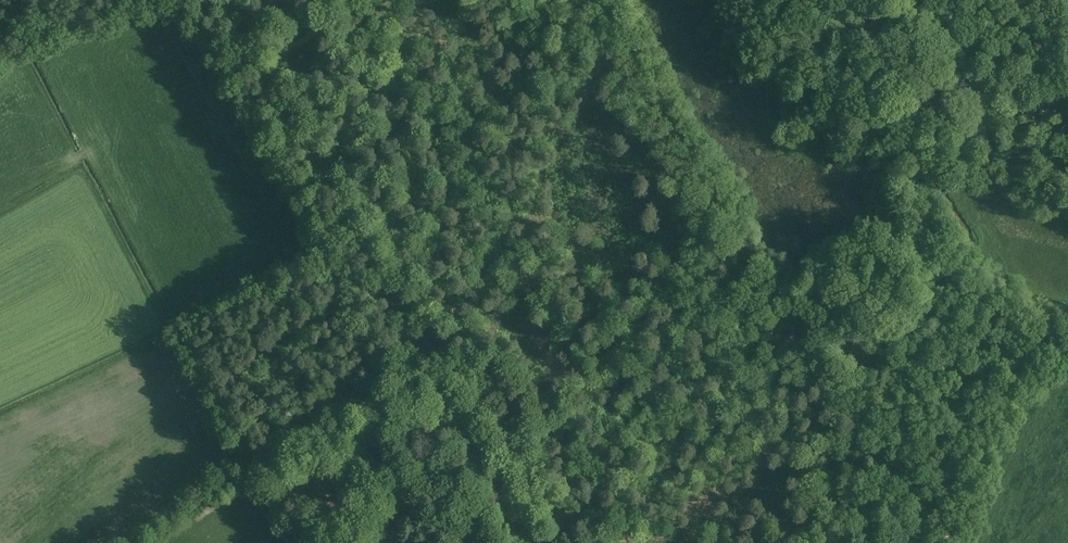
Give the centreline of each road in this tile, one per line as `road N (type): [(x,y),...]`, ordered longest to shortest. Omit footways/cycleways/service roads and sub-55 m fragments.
road 1 (track): [(779,0),(773,41),(790,67),(884,111),(901,136),(899,173),(915,250),(887,305),(848,339),(832,389),(838,409),(940,502),(948,525),(943,542)]
road 2 (tertiary): [(537,542),(222,0)]
road 3 (track): [(412,328),(260,451),(244,477)]

